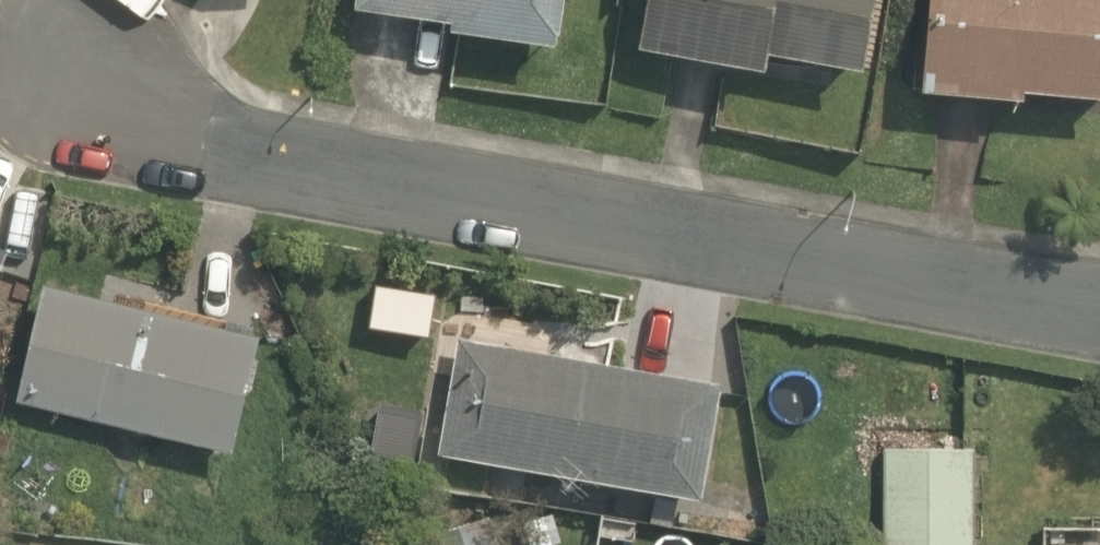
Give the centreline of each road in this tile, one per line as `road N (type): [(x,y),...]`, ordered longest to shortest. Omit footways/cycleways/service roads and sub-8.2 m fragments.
road 1 (residential): [(1099,317),(288,163),(153,99)]

